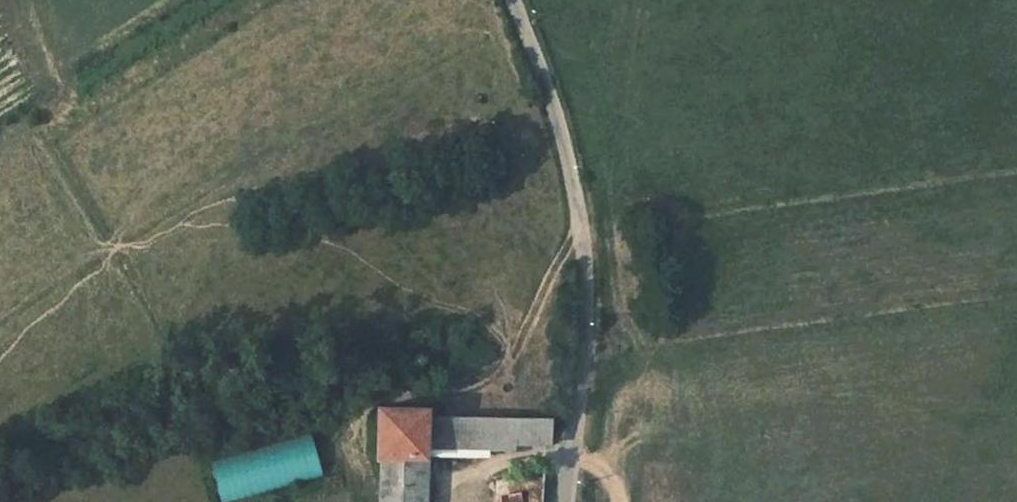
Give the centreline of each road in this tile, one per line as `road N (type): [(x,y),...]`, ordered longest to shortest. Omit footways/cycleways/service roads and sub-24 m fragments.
road 1 (residential): [(513,0),(544,83),(579,222),(583,322),(567,501)]

